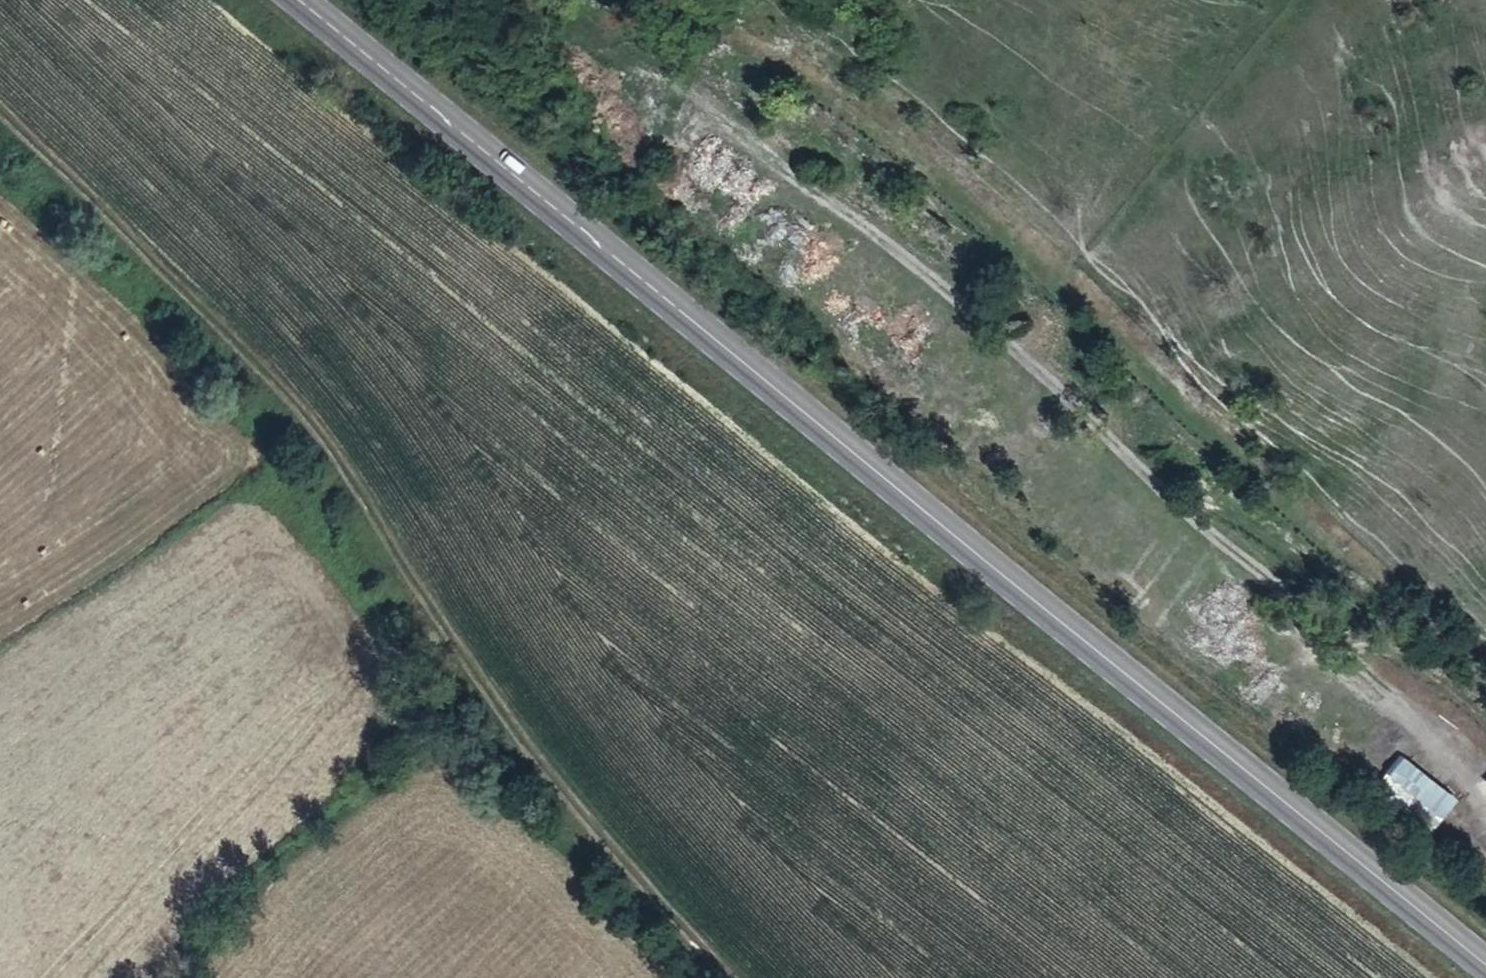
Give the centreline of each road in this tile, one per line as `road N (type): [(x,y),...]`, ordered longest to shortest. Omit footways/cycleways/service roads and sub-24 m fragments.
road 1 (primary): [(1485,962),(299,0)]

